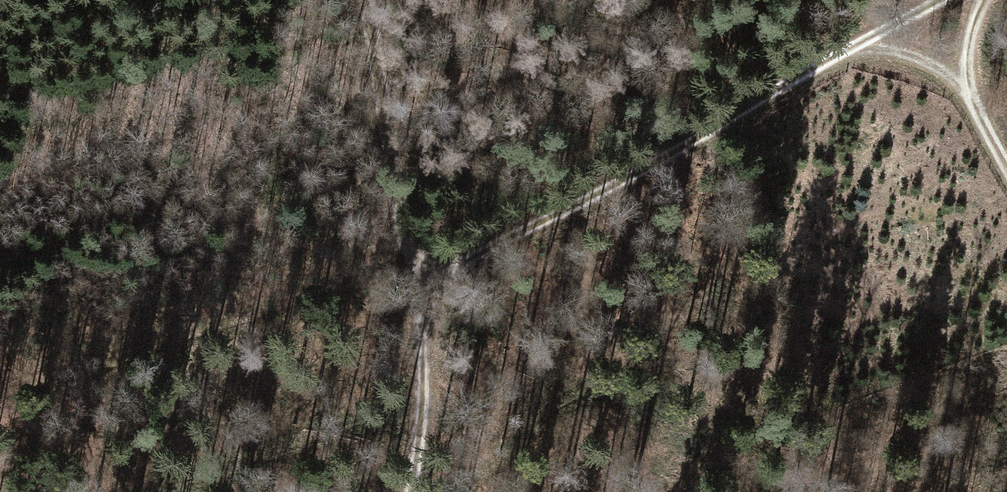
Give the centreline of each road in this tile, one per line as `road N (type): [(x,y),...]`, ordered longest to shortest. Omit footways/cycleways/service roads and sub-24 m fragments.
road 1 (track): [(409,265),(608,191),(933,0)]
road 2 (track): [(364,0),(409,265)]
road 3 (track): [(407,491),(422,367),(409,265)]
road 4 (track): [(981,0),(961,83),(1006,181)]
road 5 (track): [(844,46),(906,45),(961,83)]

